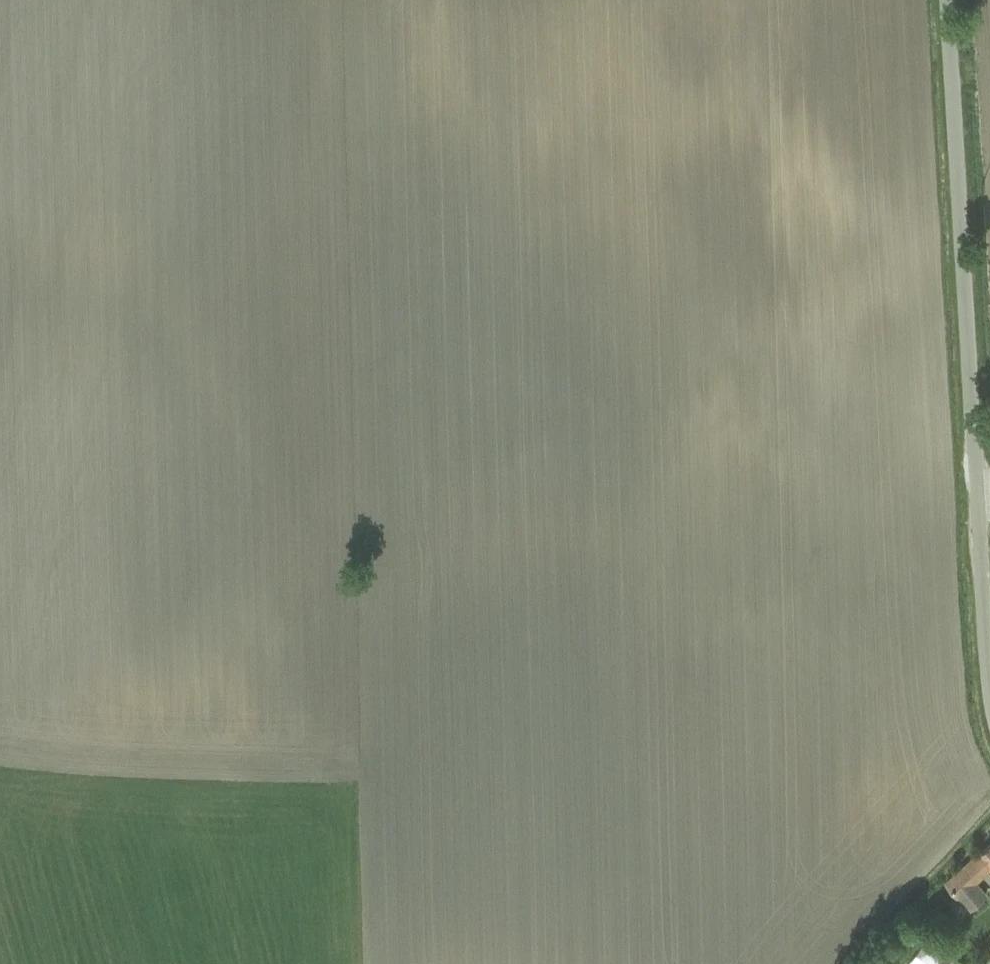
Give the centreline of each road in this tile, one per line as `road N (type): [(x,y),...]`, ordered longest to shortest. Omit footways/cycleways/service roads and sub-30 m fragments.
road 1 (unclassified): [(947,0),(981,605),(989,652)]

